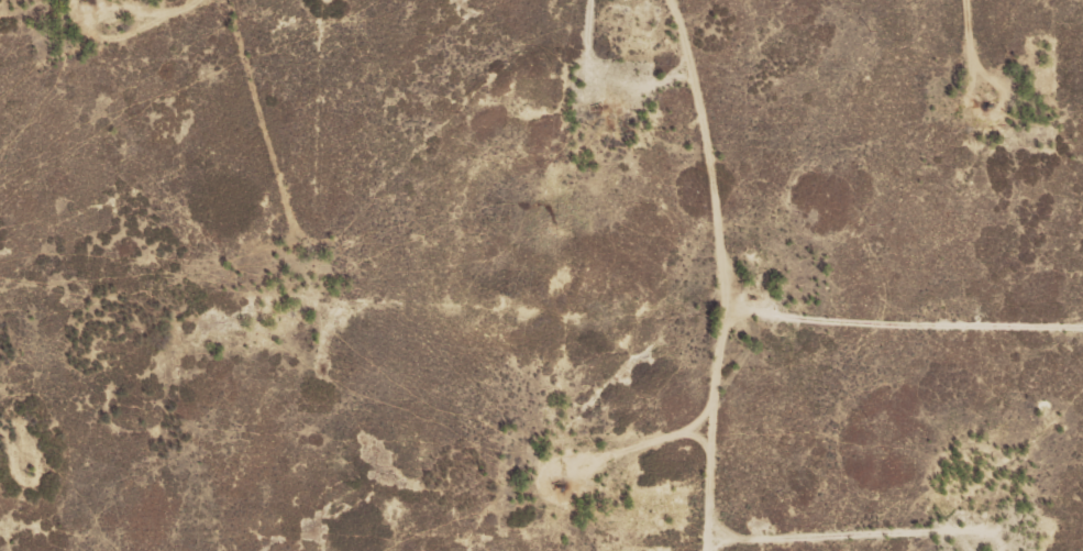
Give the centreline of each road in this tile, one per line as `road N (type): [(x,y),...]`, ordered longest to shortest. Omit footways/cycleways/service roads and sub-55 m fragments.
road 1 (track): [(362,0),(353,240),(314,395),(240,550)]
road 2 (track): [(763,550),(769,334),(726,0)]
road 3 (track): [(1082,338),(769,334)]

